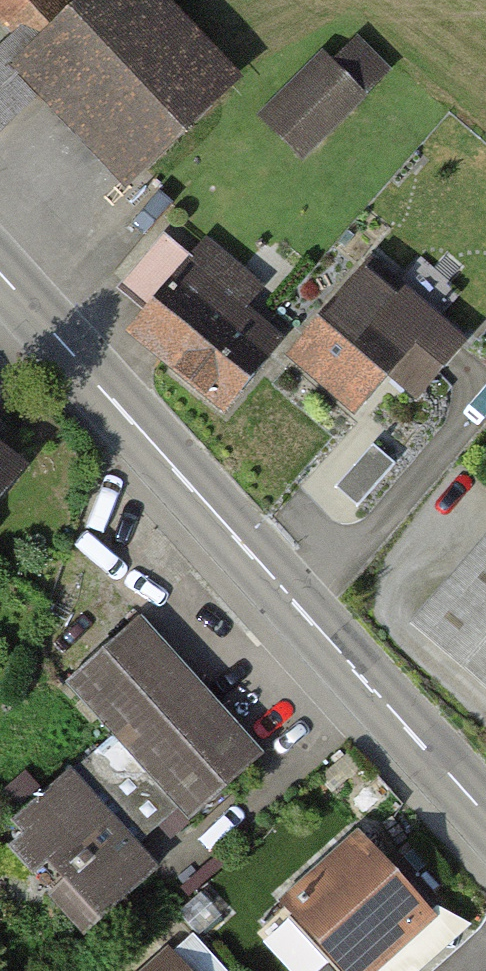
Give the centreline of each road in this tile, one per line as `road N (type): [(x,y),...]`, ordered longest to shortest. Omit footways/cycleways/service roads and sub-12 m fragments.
road 1 (tertiary): [(485,815),(0,272)]

